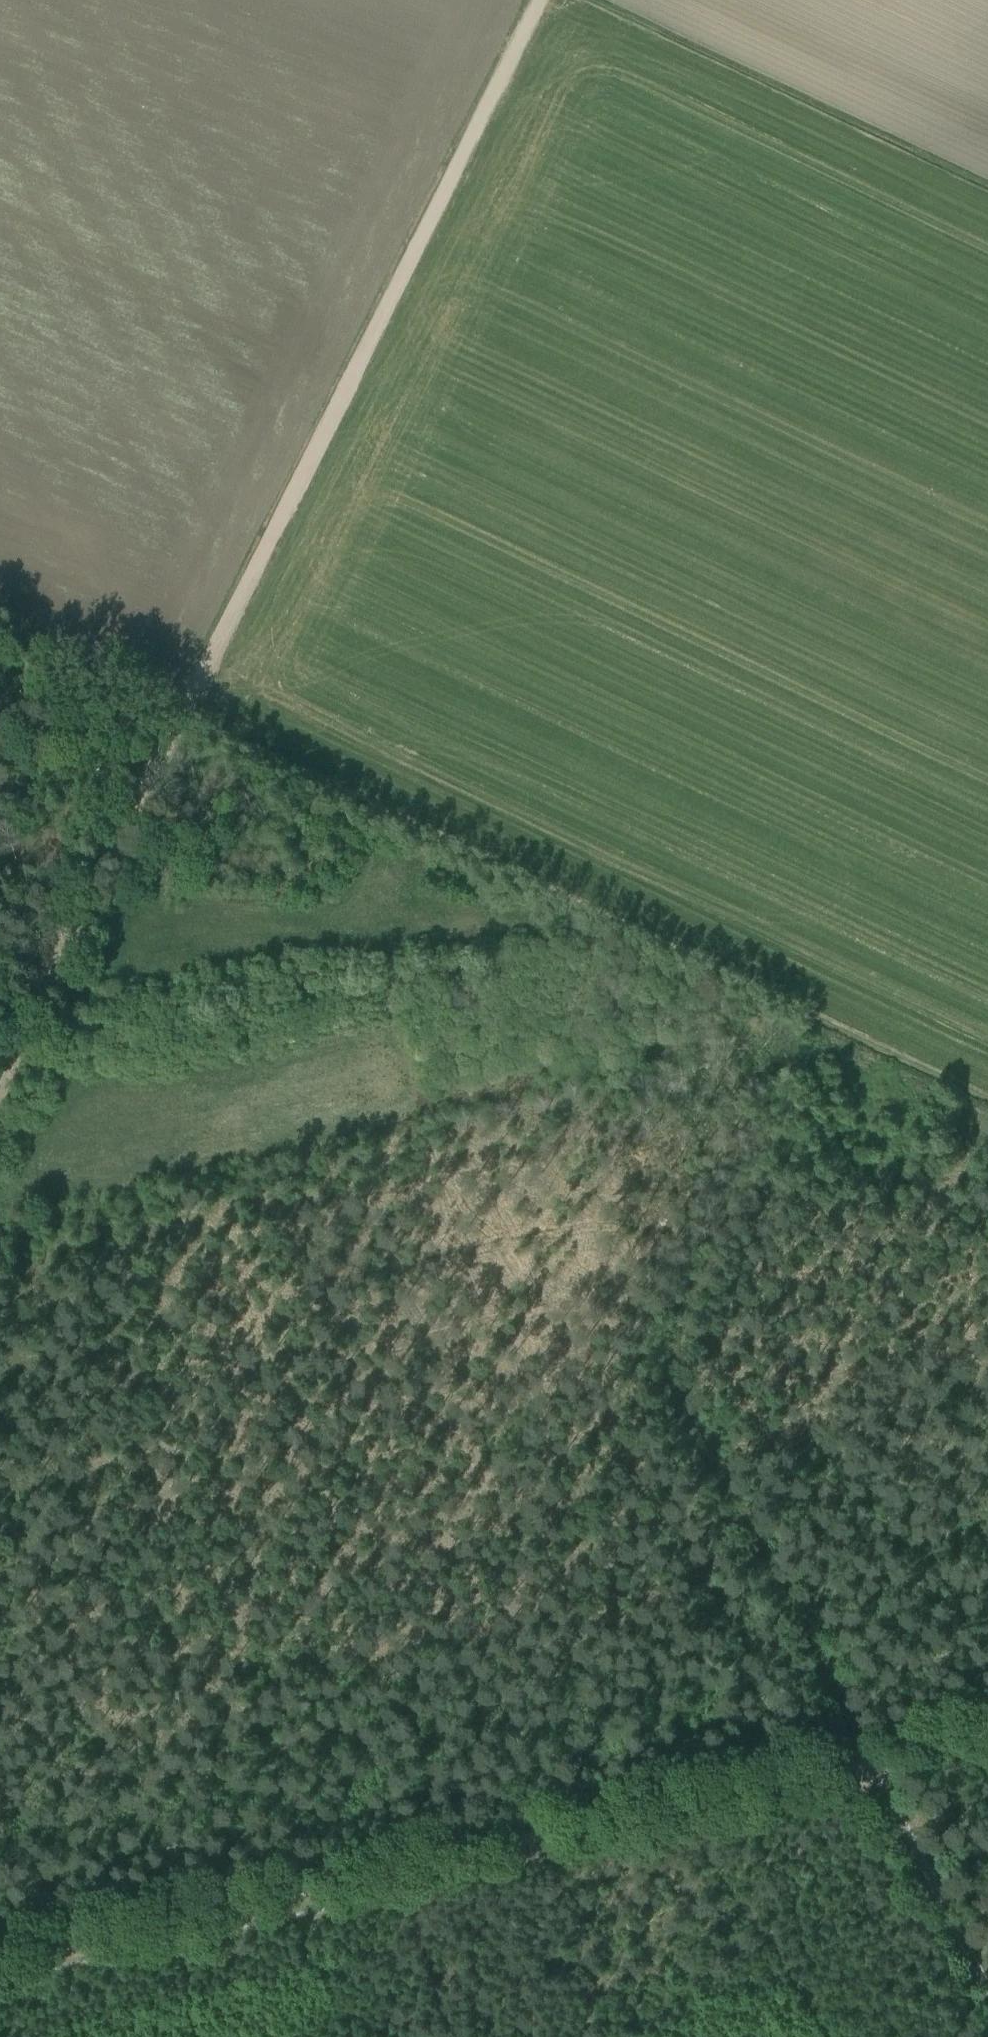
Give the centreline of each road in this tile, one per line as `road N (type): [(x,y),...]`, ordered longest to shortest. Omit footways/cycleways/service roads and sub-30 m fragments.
road 1 (track): [(0,1080),(537,0)]
road 2 (track): [(0,1962),(871,1760)]
road 3 (track): [(871,1760),(987,1990)]
road 4 (track): [(871,1760),(987,1732)]

